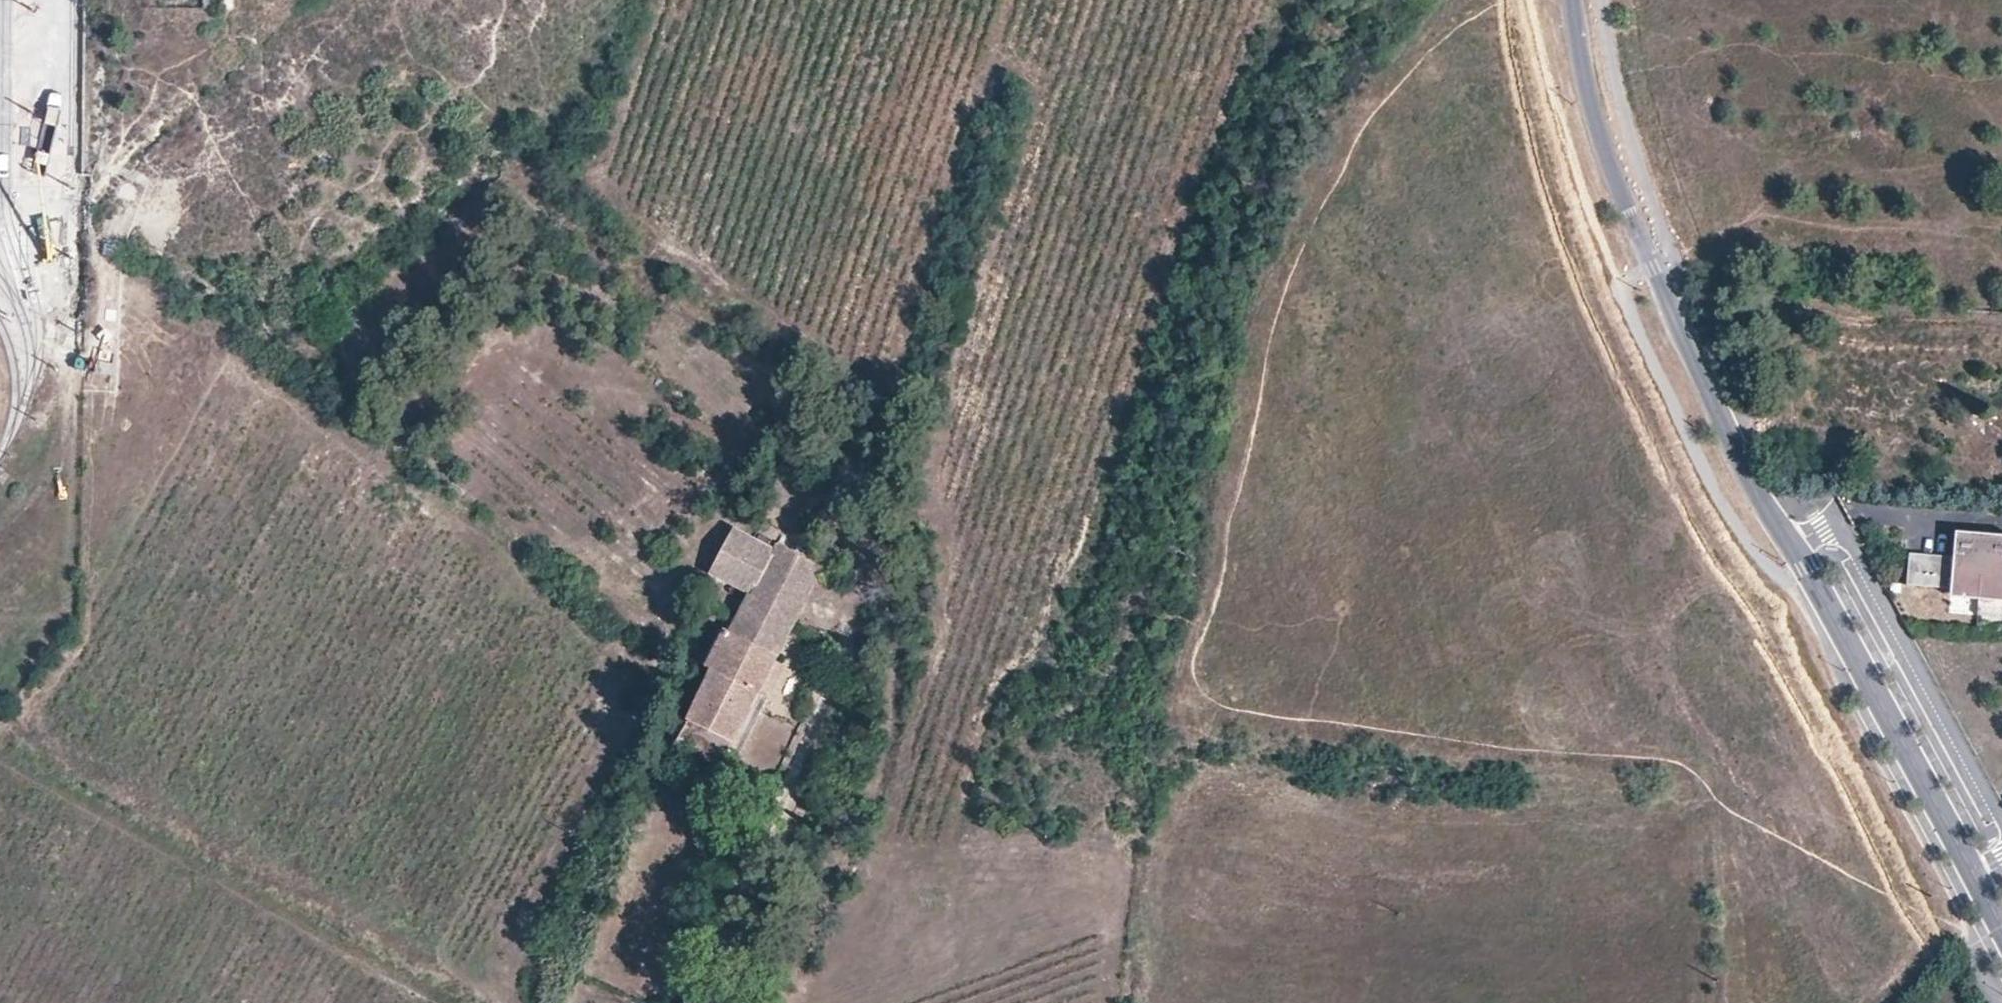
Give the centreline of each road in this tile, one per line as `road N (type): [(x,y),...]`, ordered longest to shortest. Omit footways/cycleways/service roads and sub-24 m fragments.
road 1 (residential): [(1574,0),(1611,167),(1731,438),(2001,925)]
road 2 (track): [(829,703),(719,981),(721,1002)]

